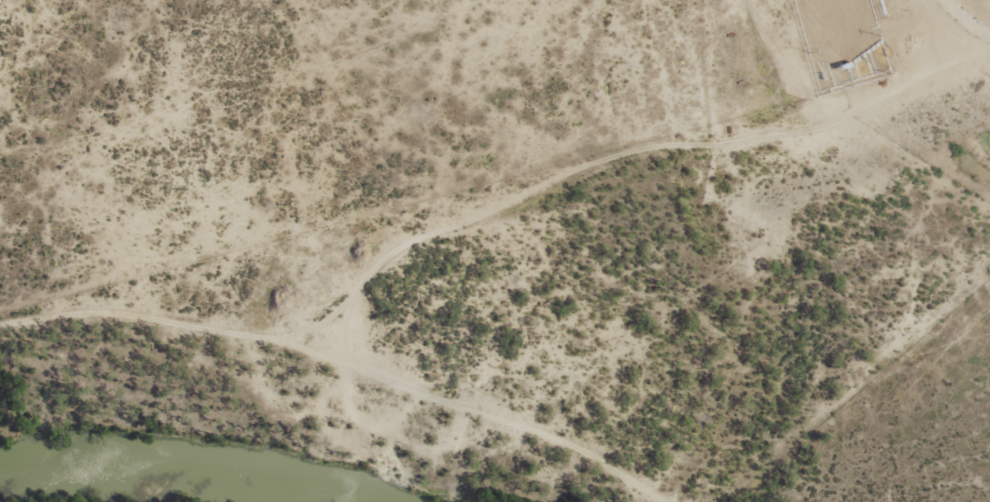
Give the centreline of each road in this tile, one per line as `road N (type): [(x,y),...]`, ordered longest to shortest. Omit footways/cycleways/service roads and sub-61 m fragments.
road 1 (track): [(333,374),(353,314),(392,269),(636,199),(780,168),(989,99)]
road 2 (track): [(0,344),(208,349),(333,374)]
road 3 (residential): [(333,374),(557,454),(625,501)]

